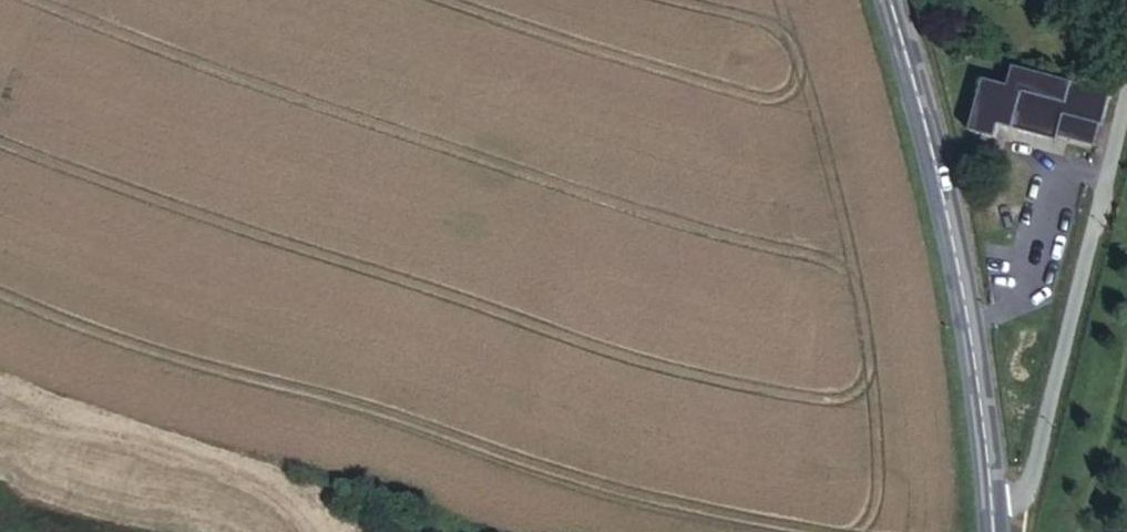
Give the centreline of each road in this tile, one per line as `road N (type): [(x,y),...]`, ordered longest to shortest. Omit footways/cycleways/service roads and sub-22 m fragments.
road 1 (residential): [(990,514),(958,269),(889,0)]
road 2 (residential): [(1126,84),(1025,480),(990,514)]

